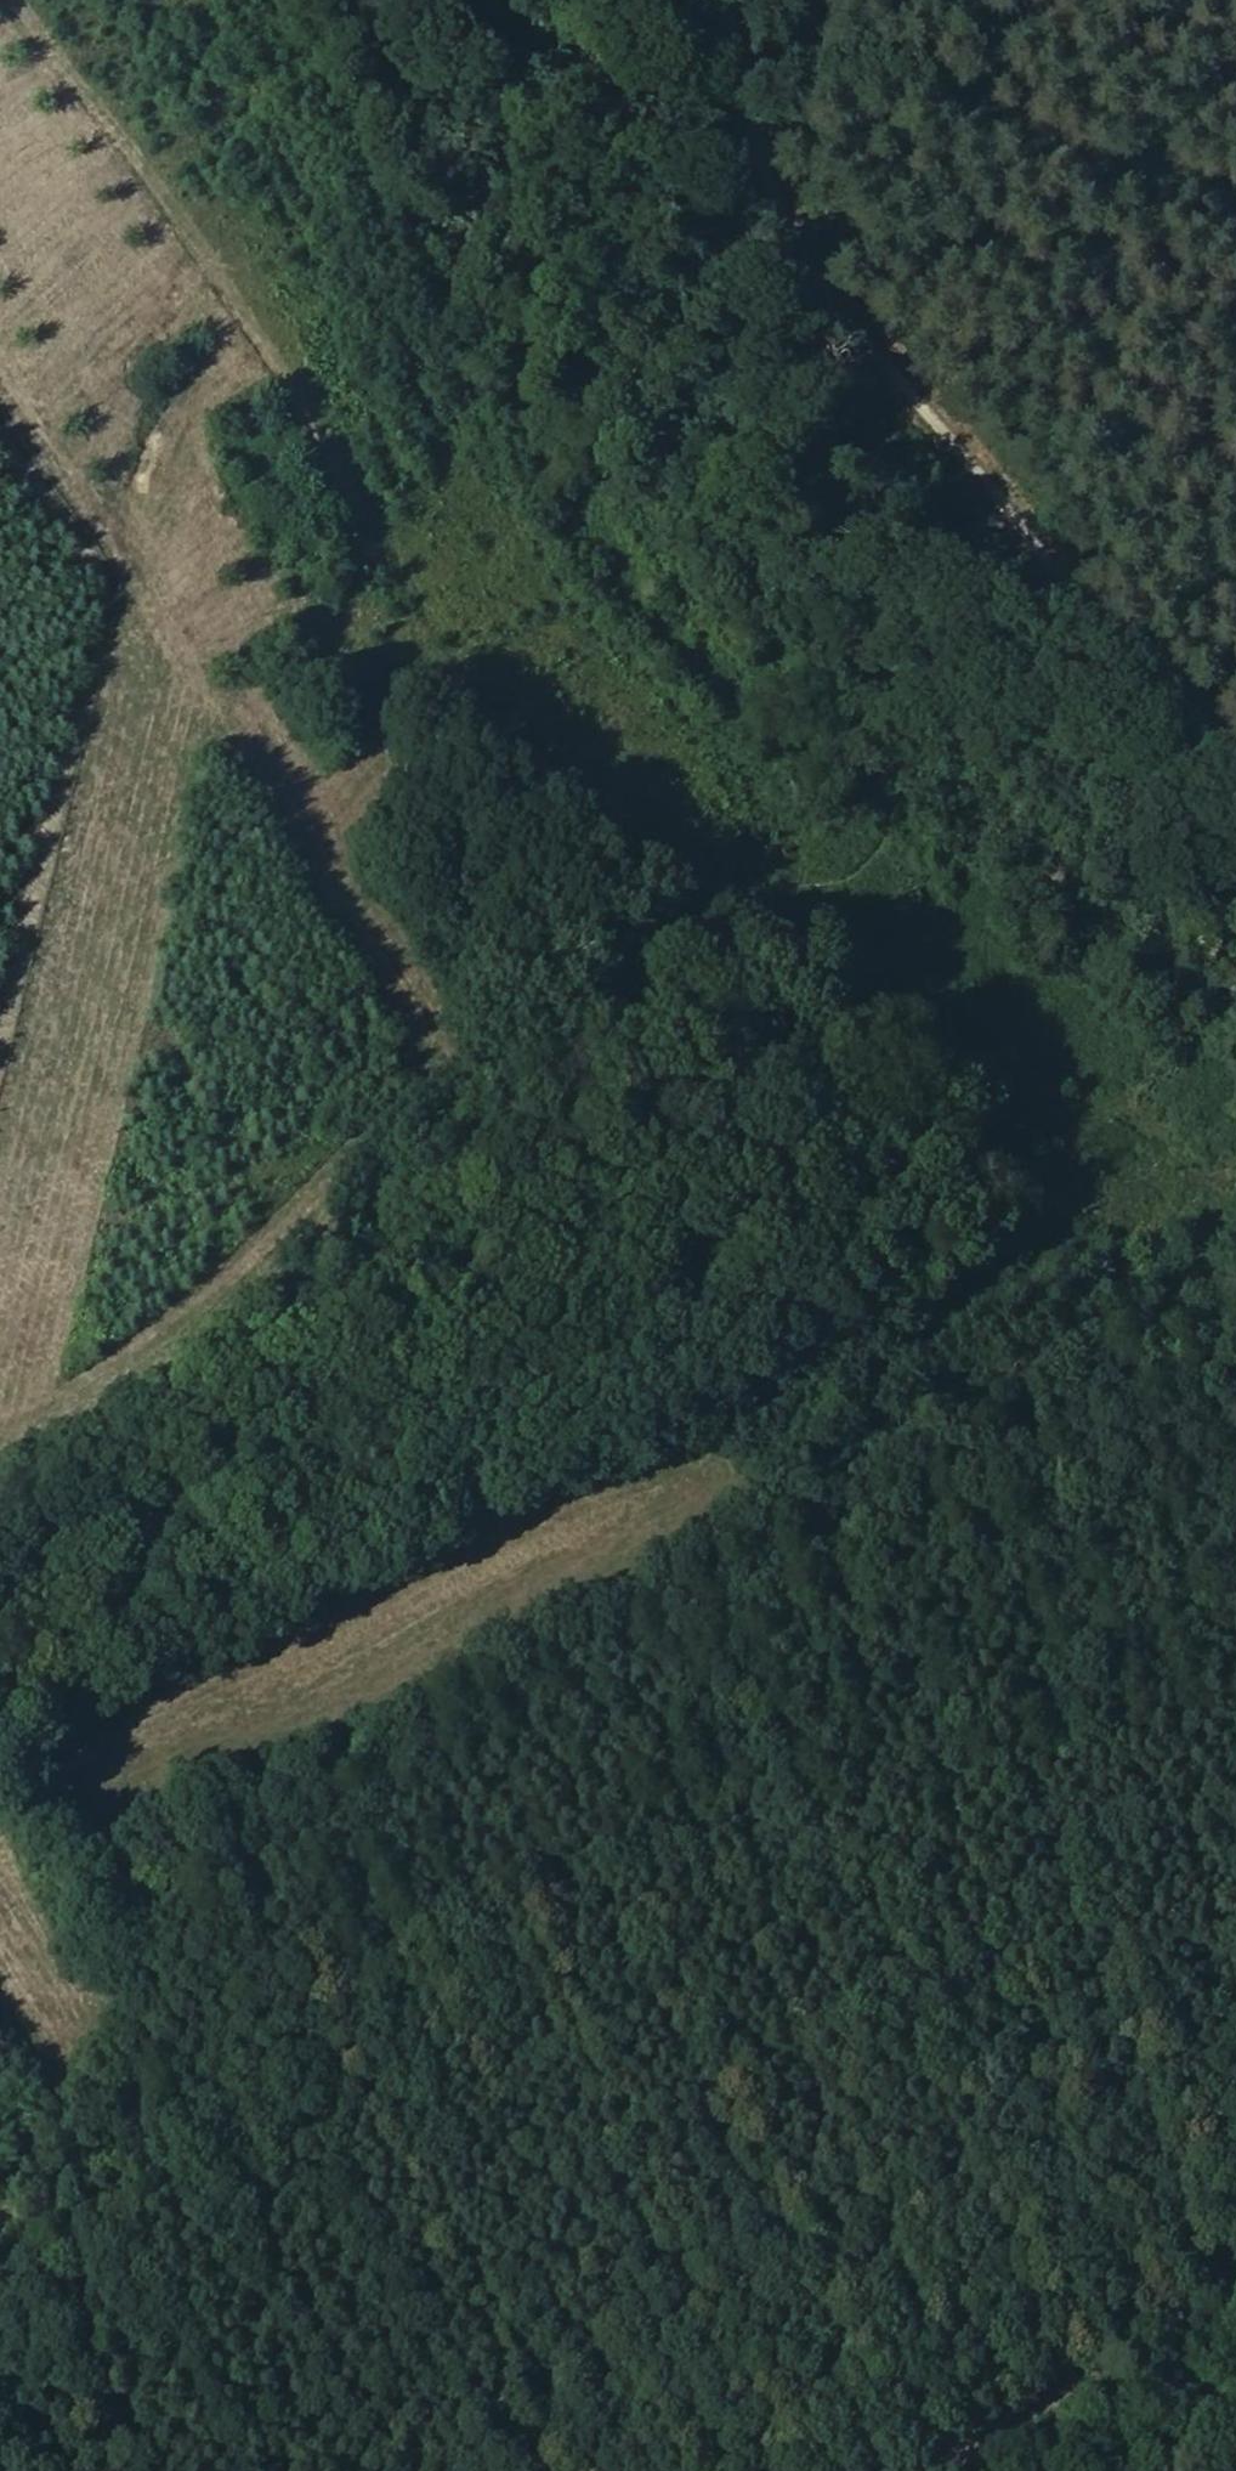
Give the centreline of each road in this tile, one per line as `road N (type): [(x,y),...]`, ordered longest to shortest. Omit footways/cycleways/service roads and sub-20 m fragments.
road 1 (track): [(713,0),(763,151),(840,306),(1143,672),(1235,756)]
road 2 (track): [(927,2470),(1198,2305),(1235,2289)]

